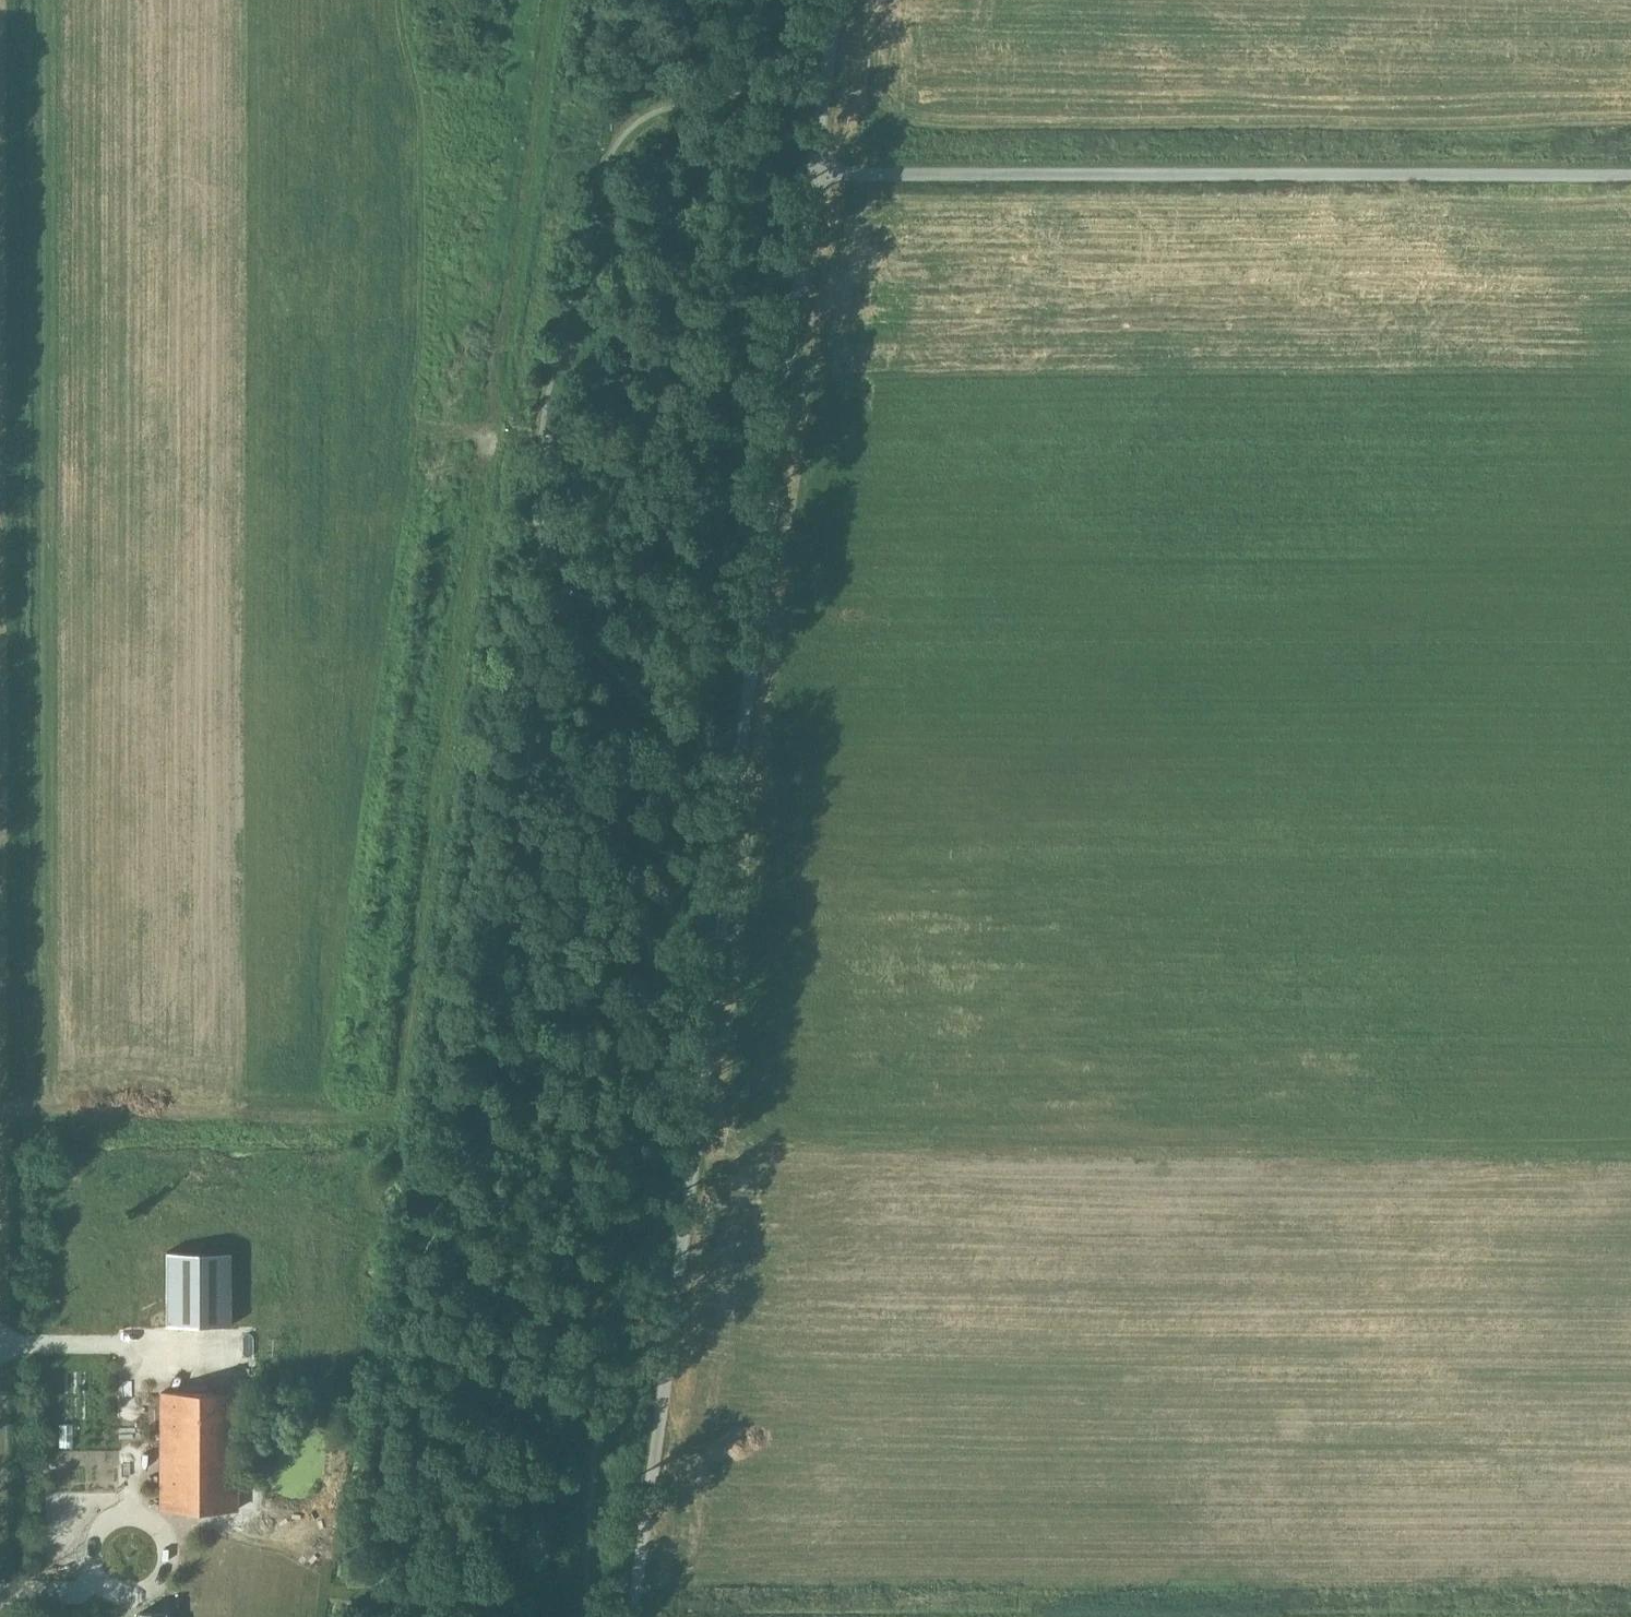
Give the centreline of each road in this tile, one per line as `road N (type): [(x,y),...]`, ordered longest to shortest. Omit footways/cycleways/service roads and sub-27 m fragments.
road 1 (track): [(838,0),(633,1616)]
road 2 (track): [(814,172),(1630,175)]

